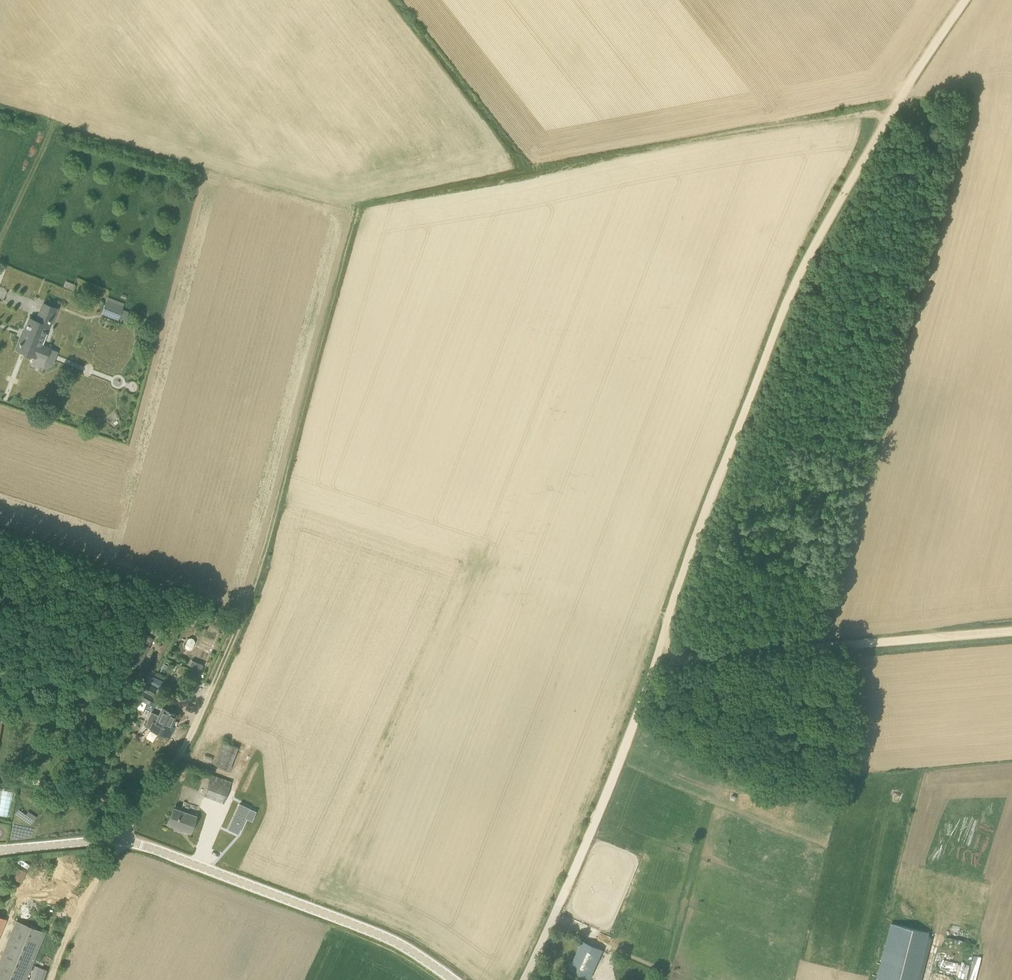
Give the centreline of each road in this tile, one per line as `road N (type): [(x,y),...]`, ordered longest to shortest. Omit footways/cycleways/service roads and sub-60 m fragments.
road 1 (track): [(893,109),(789,295),(685,562),(658,662)]
road 2 (track): [(893,109),(356,209)]
road 3 (track): [(211,690),(255,579),(356,209)]
road 4 (unclassified): [(453,979),(381,935),(121,841)]
road 5 (track): [(658,662),(1011,631)]
road 6 (track): [(658,662),(560,903)]
road 7 (track): [(121,841),(77,911),(50,979)]
road 8 (track): [(965,0),(893,109)]
road 9 (unclassified): [(0,851),(121,841)]

